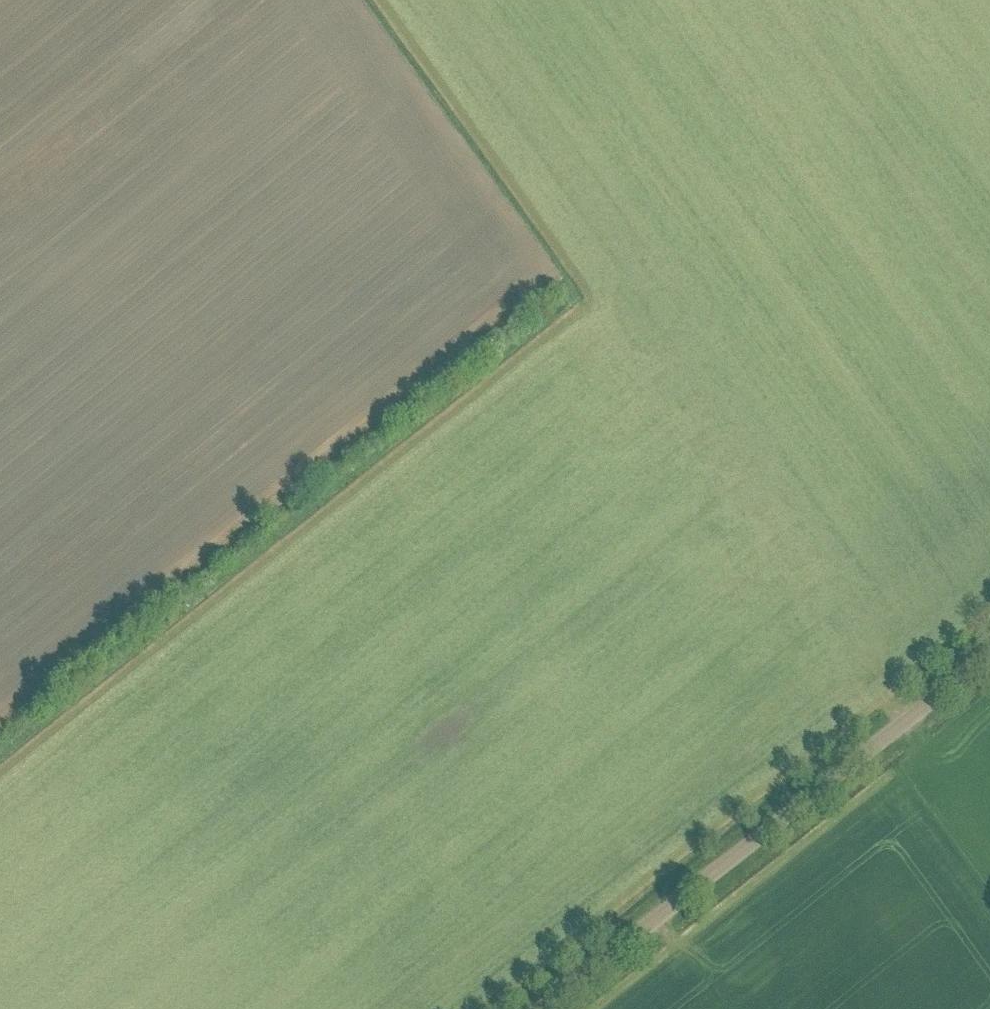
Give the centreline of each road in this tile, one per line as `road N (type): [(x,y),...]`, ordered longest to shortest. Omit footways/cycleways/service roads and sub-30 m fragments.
road 1 (tertiary): [(544,1008),(989,657)]

